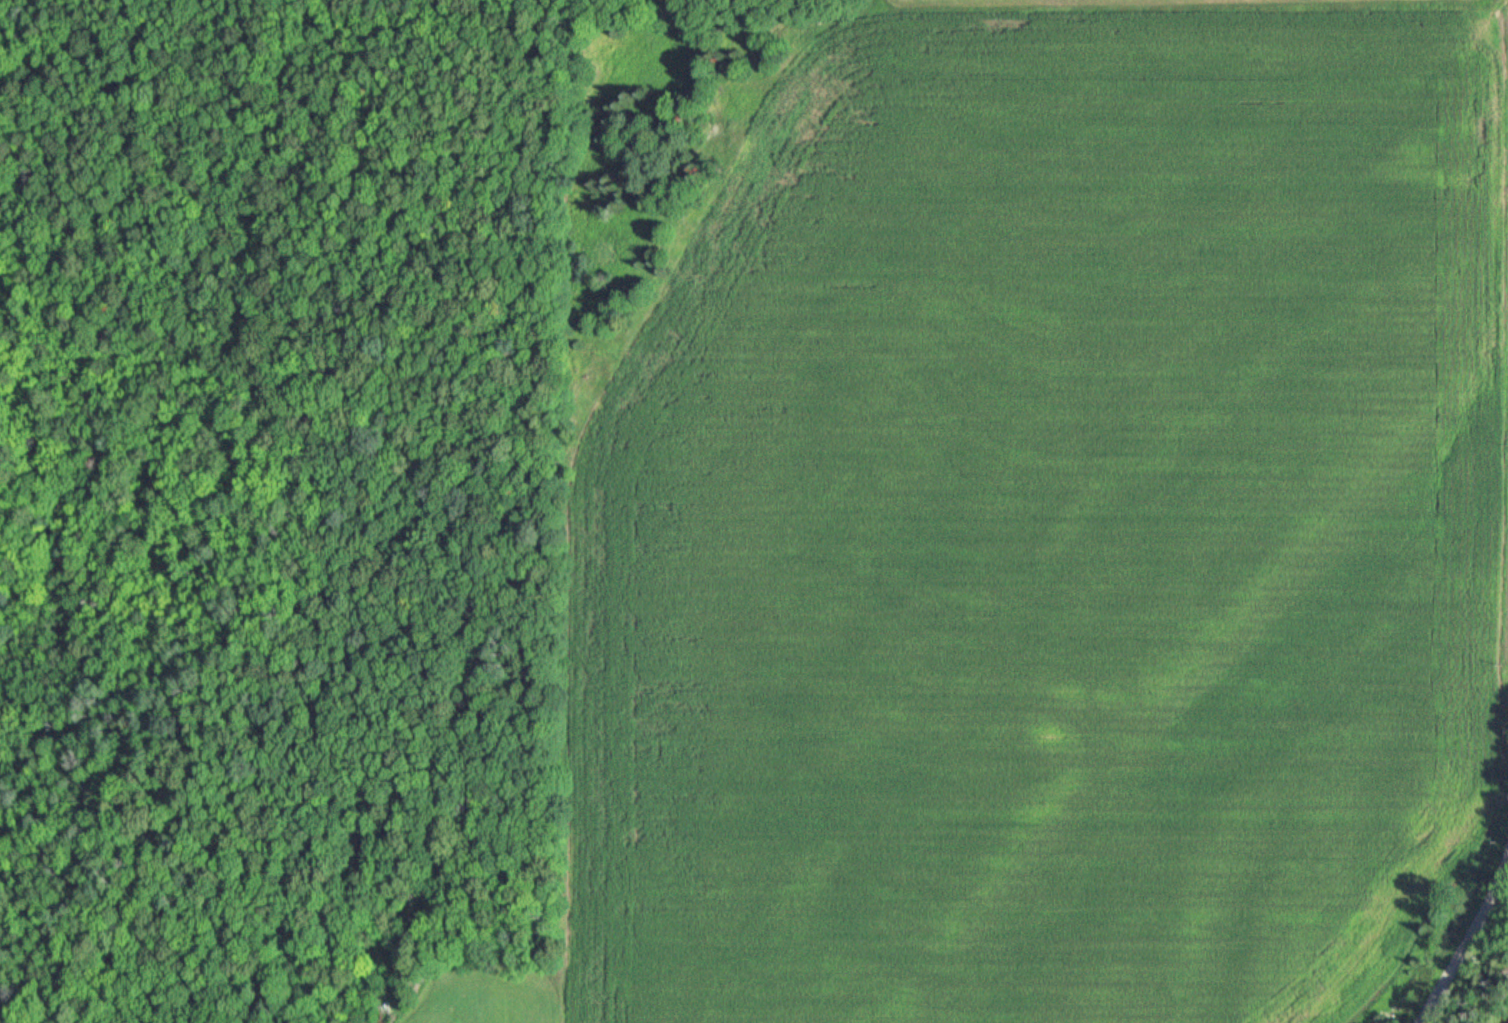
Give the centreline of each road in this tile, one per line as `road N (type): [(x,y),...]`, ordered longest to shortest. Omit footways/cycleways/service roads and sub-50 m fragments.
road 1 (residential): [(1417,1022),(1507,851)]

